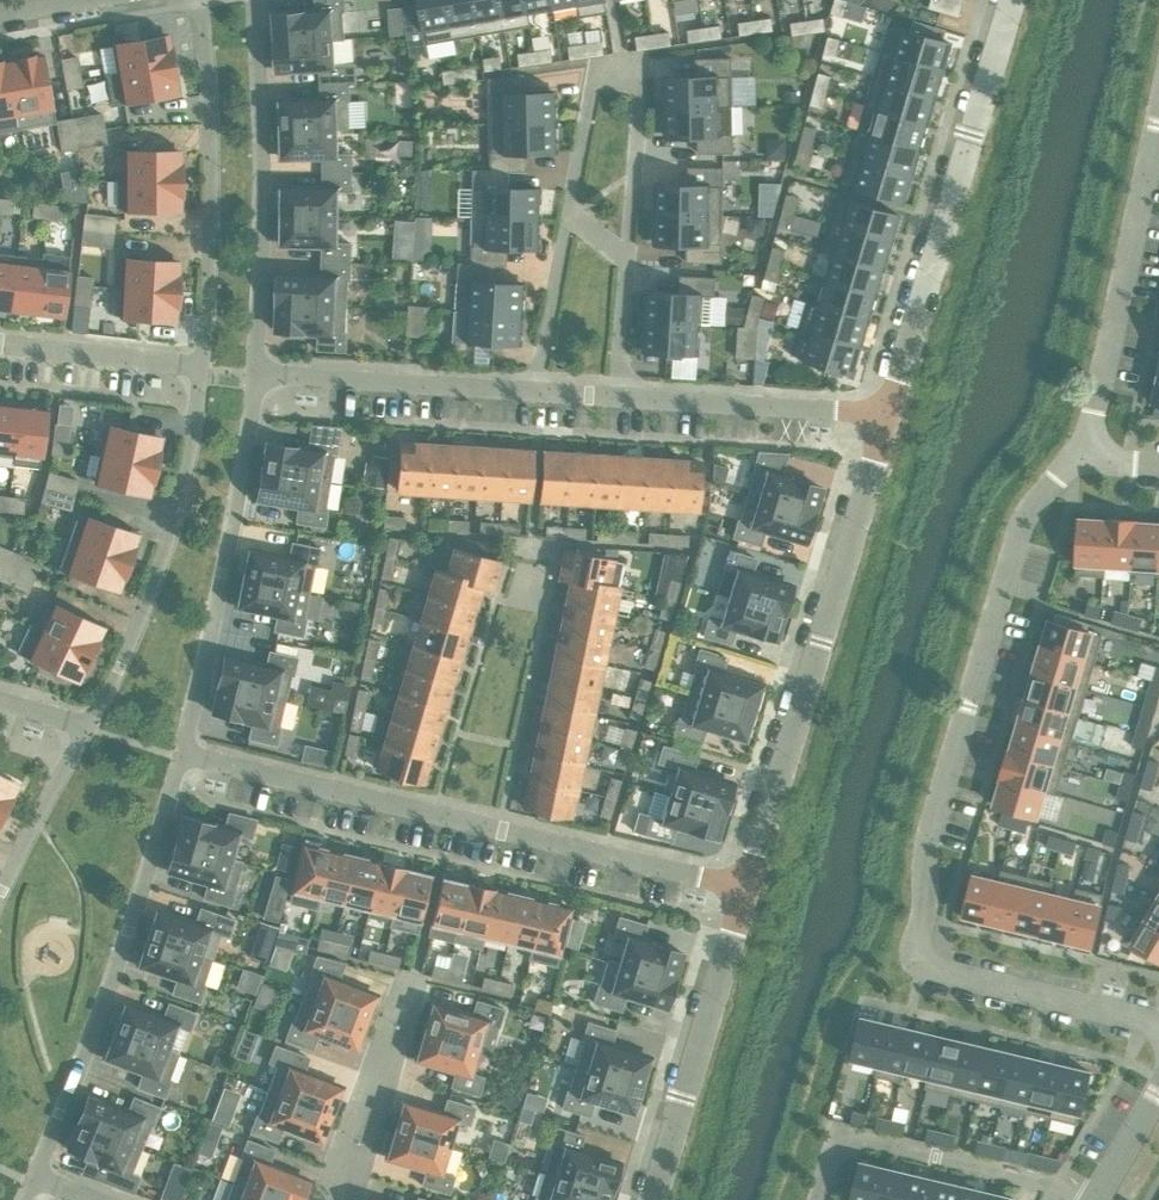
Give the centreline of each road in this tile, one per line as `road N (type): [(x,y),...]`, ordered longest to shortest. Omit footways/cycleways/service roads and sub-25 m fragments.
road 1 (residential): [(1158,1025),(928,965),(917,953),(931,844),(1033,505),(1084,462)]
road 2 (residential): [(747,889),(185,756)]
road 3 (residential): [(747,889),(888,416)]
road 4 (residential): [(35,1182),(107,1001),(185,756)]
road 5 (residential): [(888,416),(1011,0)]
road 6 (residential): [(628,260),(641,59),(600,61),(571,214)]
road 7 (residential): [(185,756),(225,580),(258,374)]
road 8 (residential): [(201,368),(168,549),(90,731)]
road 9 (residential): [(258,374),(257,0)]
road 10 (residential): [(202,0),(214,166),(201,368)]
road 11 (residential): [(1084,462),(1158,124)]
road 12 (residential): [(820,1199),(839,1138),(1101,1196)]
road 13 (residential): [(652,1199),(747,889)]
road 14 (residential): [(538,391),(258,374)]
road 15 (residential): [(888,416),(617,398)]
road 16 (residential): [(334,1199),(412,976)]
road 17 (residential): [(201,368),(0,344)]
road 18 (residential): [(90,731),(0,901)]
road 19 (residential): [(571,214),(538,391)]
road 20 (residential): [(617,398),(628,260)]

